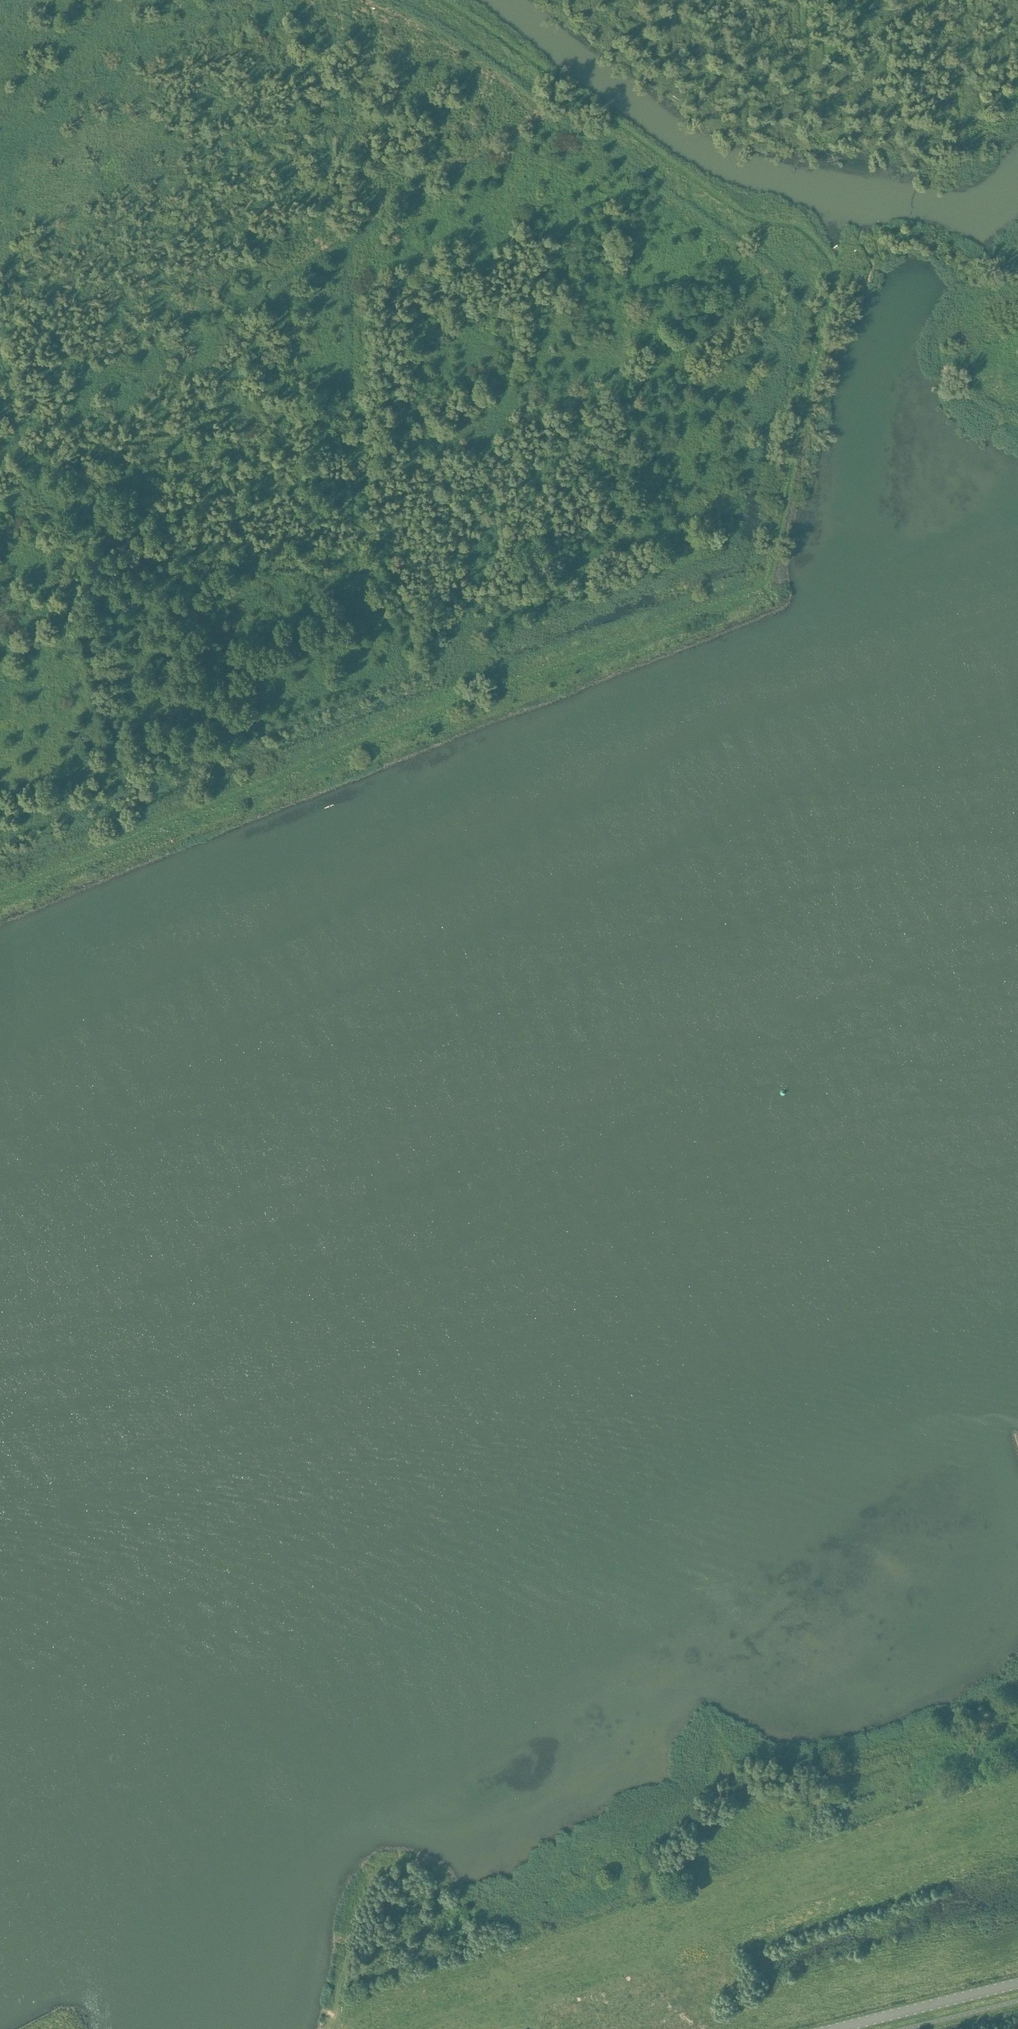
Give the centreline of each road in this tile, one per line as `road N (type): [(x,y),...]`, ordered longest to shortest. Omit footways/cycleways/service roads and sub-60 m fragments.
road 1 (secondary): [(837,2028),(1017,1984)]

